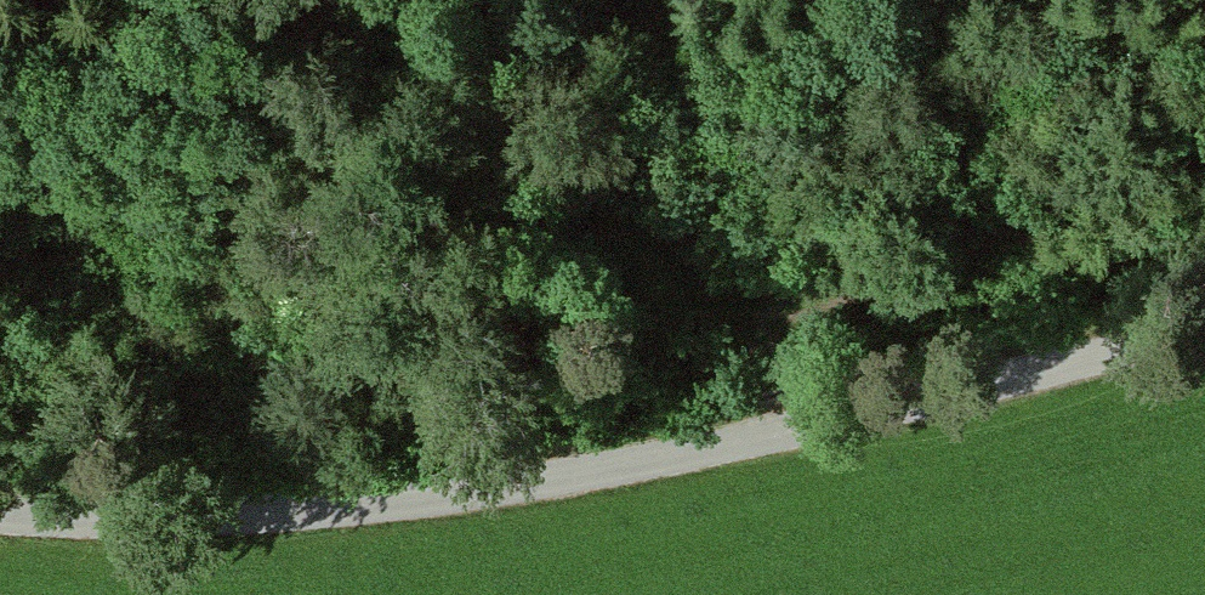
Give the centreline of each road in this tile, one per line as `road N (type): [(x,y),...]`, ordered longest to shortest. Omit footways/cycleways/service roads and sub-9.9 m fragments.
road 1 (unclassified): [(0,511),(120,518),(345,507),(775,431),(1204,326)]
road 2 (track): [(474,0),(550,66),(639,198),(775,431)]
road 3 (track): [(1204,148),(1098,181),(903,275),(757,293),(711,317)]

